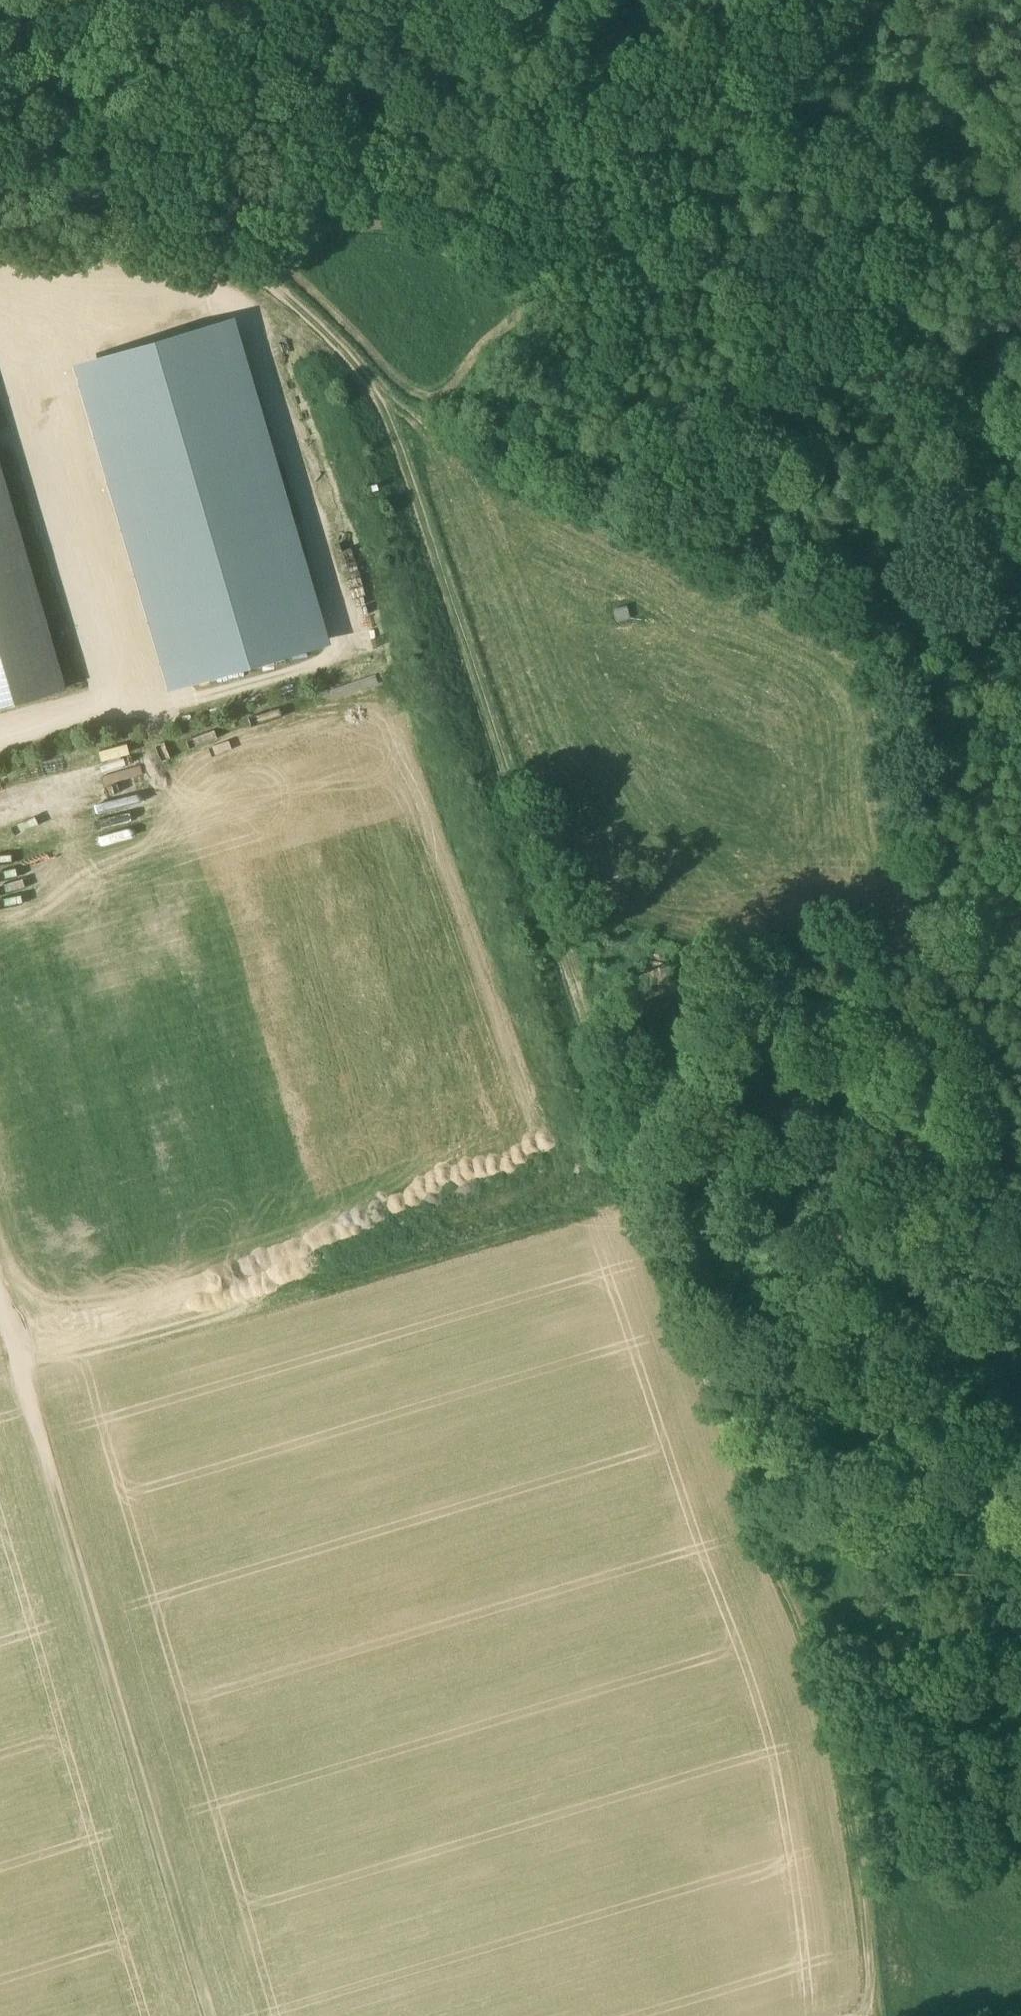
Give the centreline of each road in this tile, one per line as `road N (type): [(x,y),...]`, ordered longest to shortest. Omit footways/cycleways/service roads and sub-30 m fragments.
road 1 (track): [(0,257),(202,262),(246,271),(287,293),(383,399),(732,1461),(826,1719),(866,1903),(879,2015)]
road 2 (track): [(0,1302),(211,2015)]

